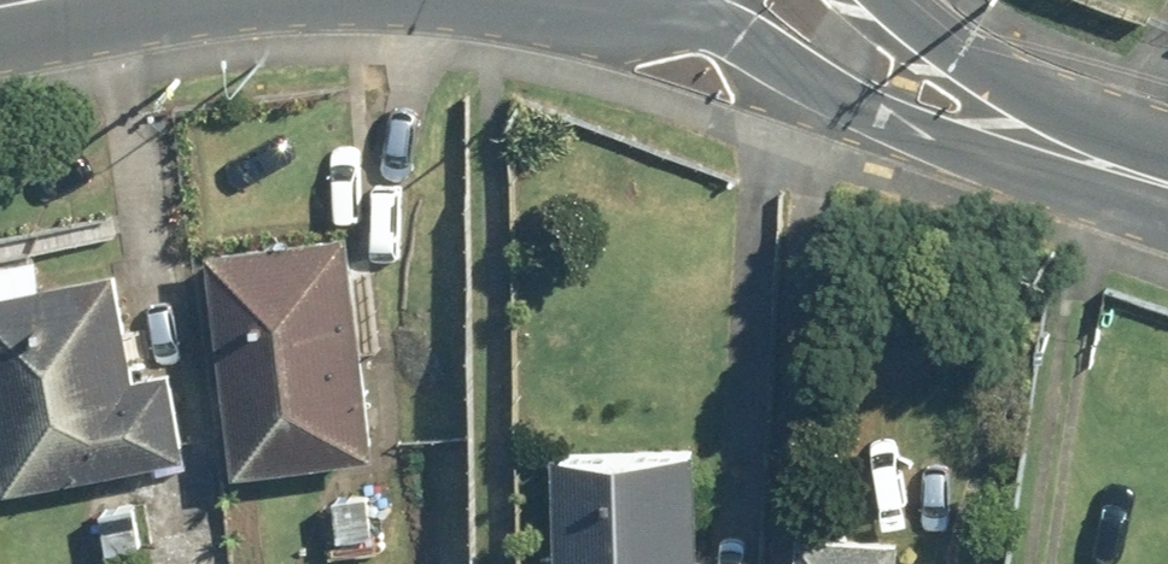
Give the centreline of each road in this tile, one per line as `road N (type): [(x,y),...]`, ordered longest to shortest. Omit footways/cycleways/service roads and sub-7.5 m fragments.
road 1 (residential): [(924,94),(620,4)]
road 2 (residential): [(1167,180),(924,94)]

